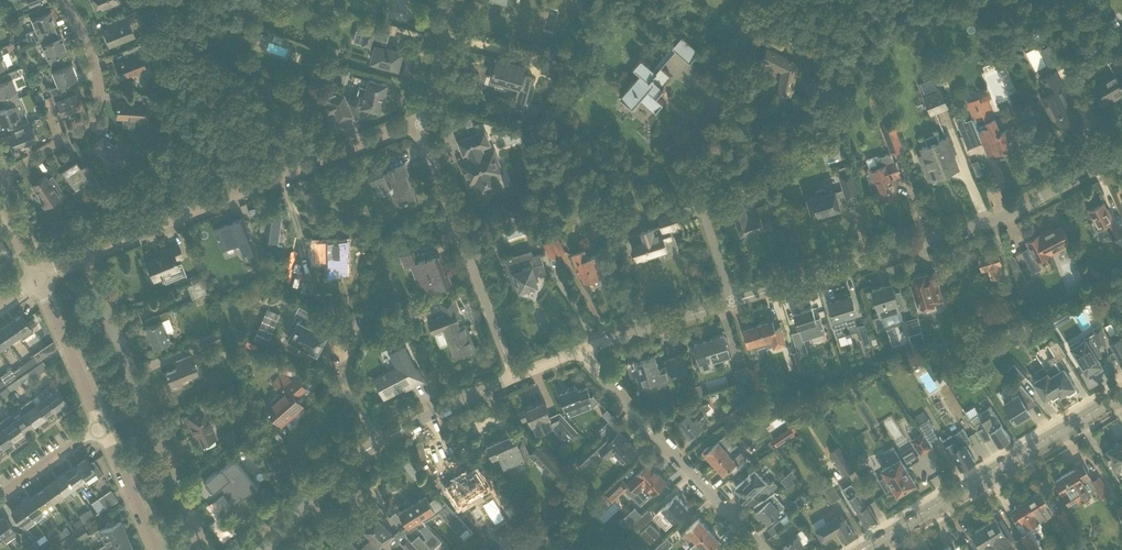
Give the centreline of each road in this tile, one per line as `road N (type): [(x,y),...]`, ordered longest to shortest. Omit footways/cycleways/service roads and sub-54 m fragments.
road 1 (residential): [(733,302),(1010,212),(1121,150)]
road 2 (residential): [(80,257),(419,121)]
road 3 (residential): [(733,302),(691,158),(766,0)]
road 4 (residential): [(178,549),(188,544),(192,519),(80,257)]
road 5 (secondary): [(874,542),(1121,396)]
road 6 (residential): [(512,378),(419,121)]
road 7 (residential): [(760,549),(579,352)]
road 8 (residential): [(0,178),(83,127),(98,104),(92,61),(64,0)]
road 9 (residential): [(101,426),(36,277)]
road 10 (residential): [(579,352),(733,302)]
road 11 (residential): [(265,549),(378,443)]
road 12 (residential): [(378,443),(347,386),(359,298)]
road 13 (residential): [(378,443),(512,378)]
road 14 (residential): [(160,549),(101,426)]
road 15 (residential): [(419,121),(454,0)]
road 16 (residential): [(0,496),(101,426)]

